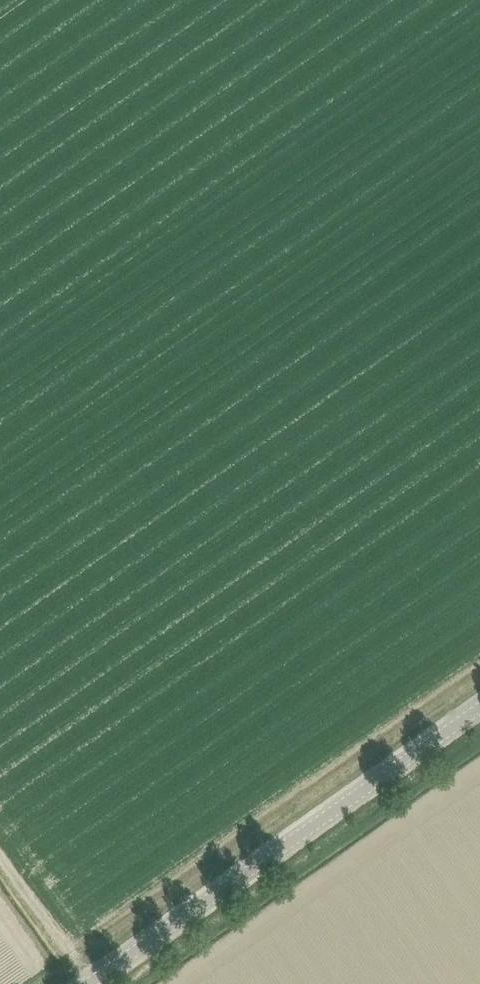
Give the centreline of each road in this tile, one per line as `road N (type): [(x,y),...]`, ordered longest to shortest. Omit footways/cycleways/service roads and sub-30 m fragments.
road 1 (unclassified): [(89,983),(479,708)]

